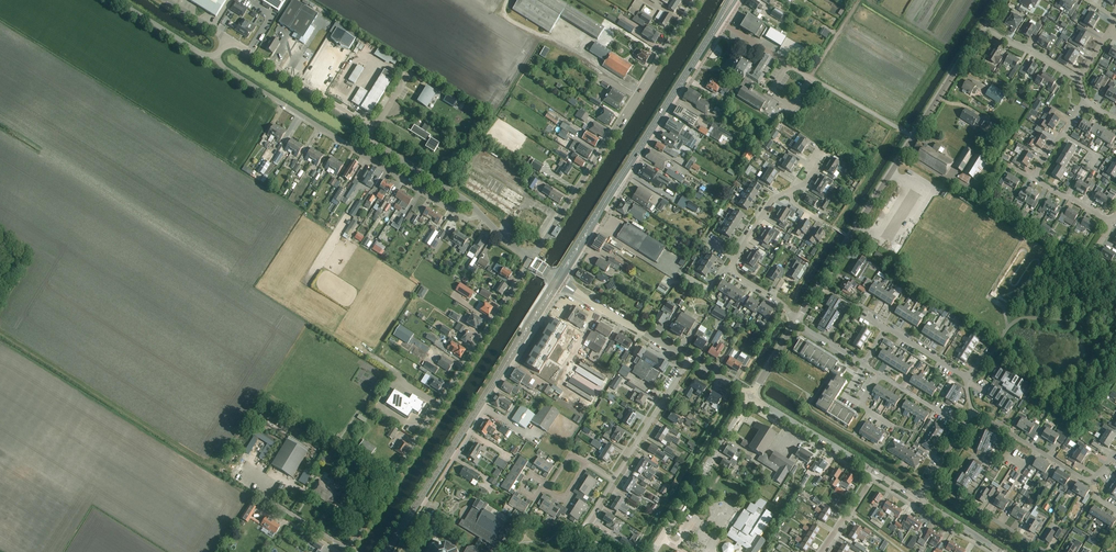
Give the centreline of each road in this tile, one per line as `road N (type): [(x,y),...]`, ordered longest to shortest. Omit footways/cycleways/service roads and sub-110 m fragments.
road 1 (unclassified): [(347,551),(530,261)]
road 2 (primary): [(387,551),(557,280)]
road 3 (residential): [(479,216),(467,219),(214,55)]
road 4 (unclassified): [(530,261),(695,0)]
road 5 (primary): [(557,280),(720,21)]
road 6 (unclassified): [(914,137),(720,21)]
road 7 (unclassified): [(795,323),(914,137)]
road 8 (residential): [(1113,223),(1033,178),(1085,100)]
road 9 (unclassified): [(661,538),(751,397)]
road 10 (tertiary): [(876,472),(751,397)]
road 11 (residential): [(613,480),(688,359)]
road 12 (residential): [(1093,481),(972,411)]
road 13 (unclassified): [(479,216),(369,135)]
road 14 (residential): [(1046,551),(931,479)]
road 15 (unclassified): [(914,137),(988,31)]
road 16 (residential): [(972,411),(966,377),(886,327)]

